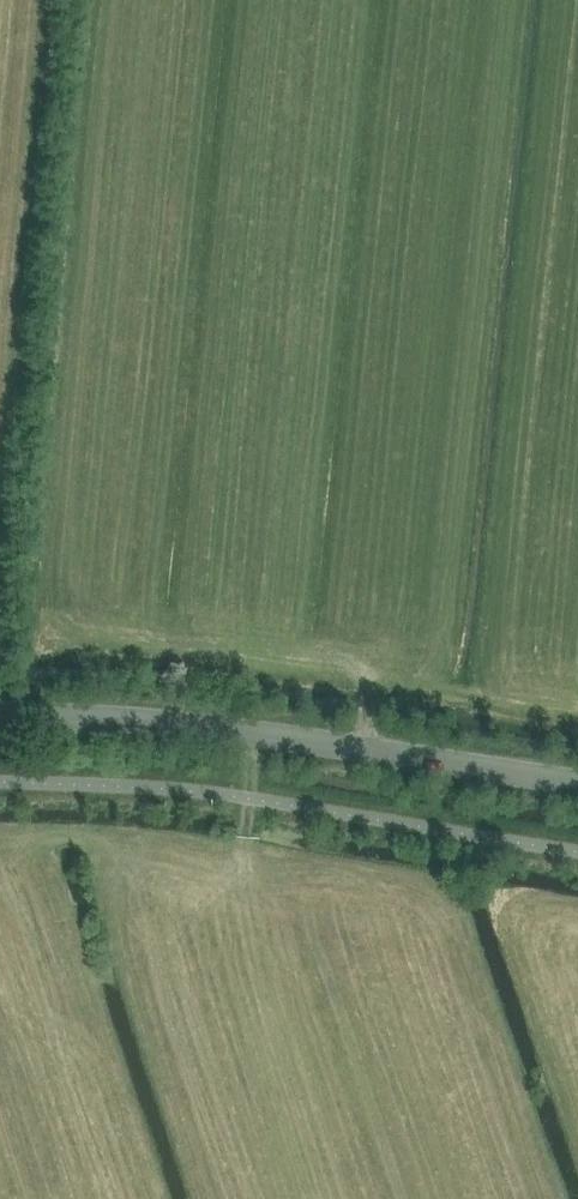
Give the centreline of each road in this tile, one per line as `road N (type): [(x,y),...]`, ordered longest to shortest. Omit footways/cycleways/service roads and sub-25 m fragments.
road 1 (tertiary): [(577,796),(73,727),(0,726)]

